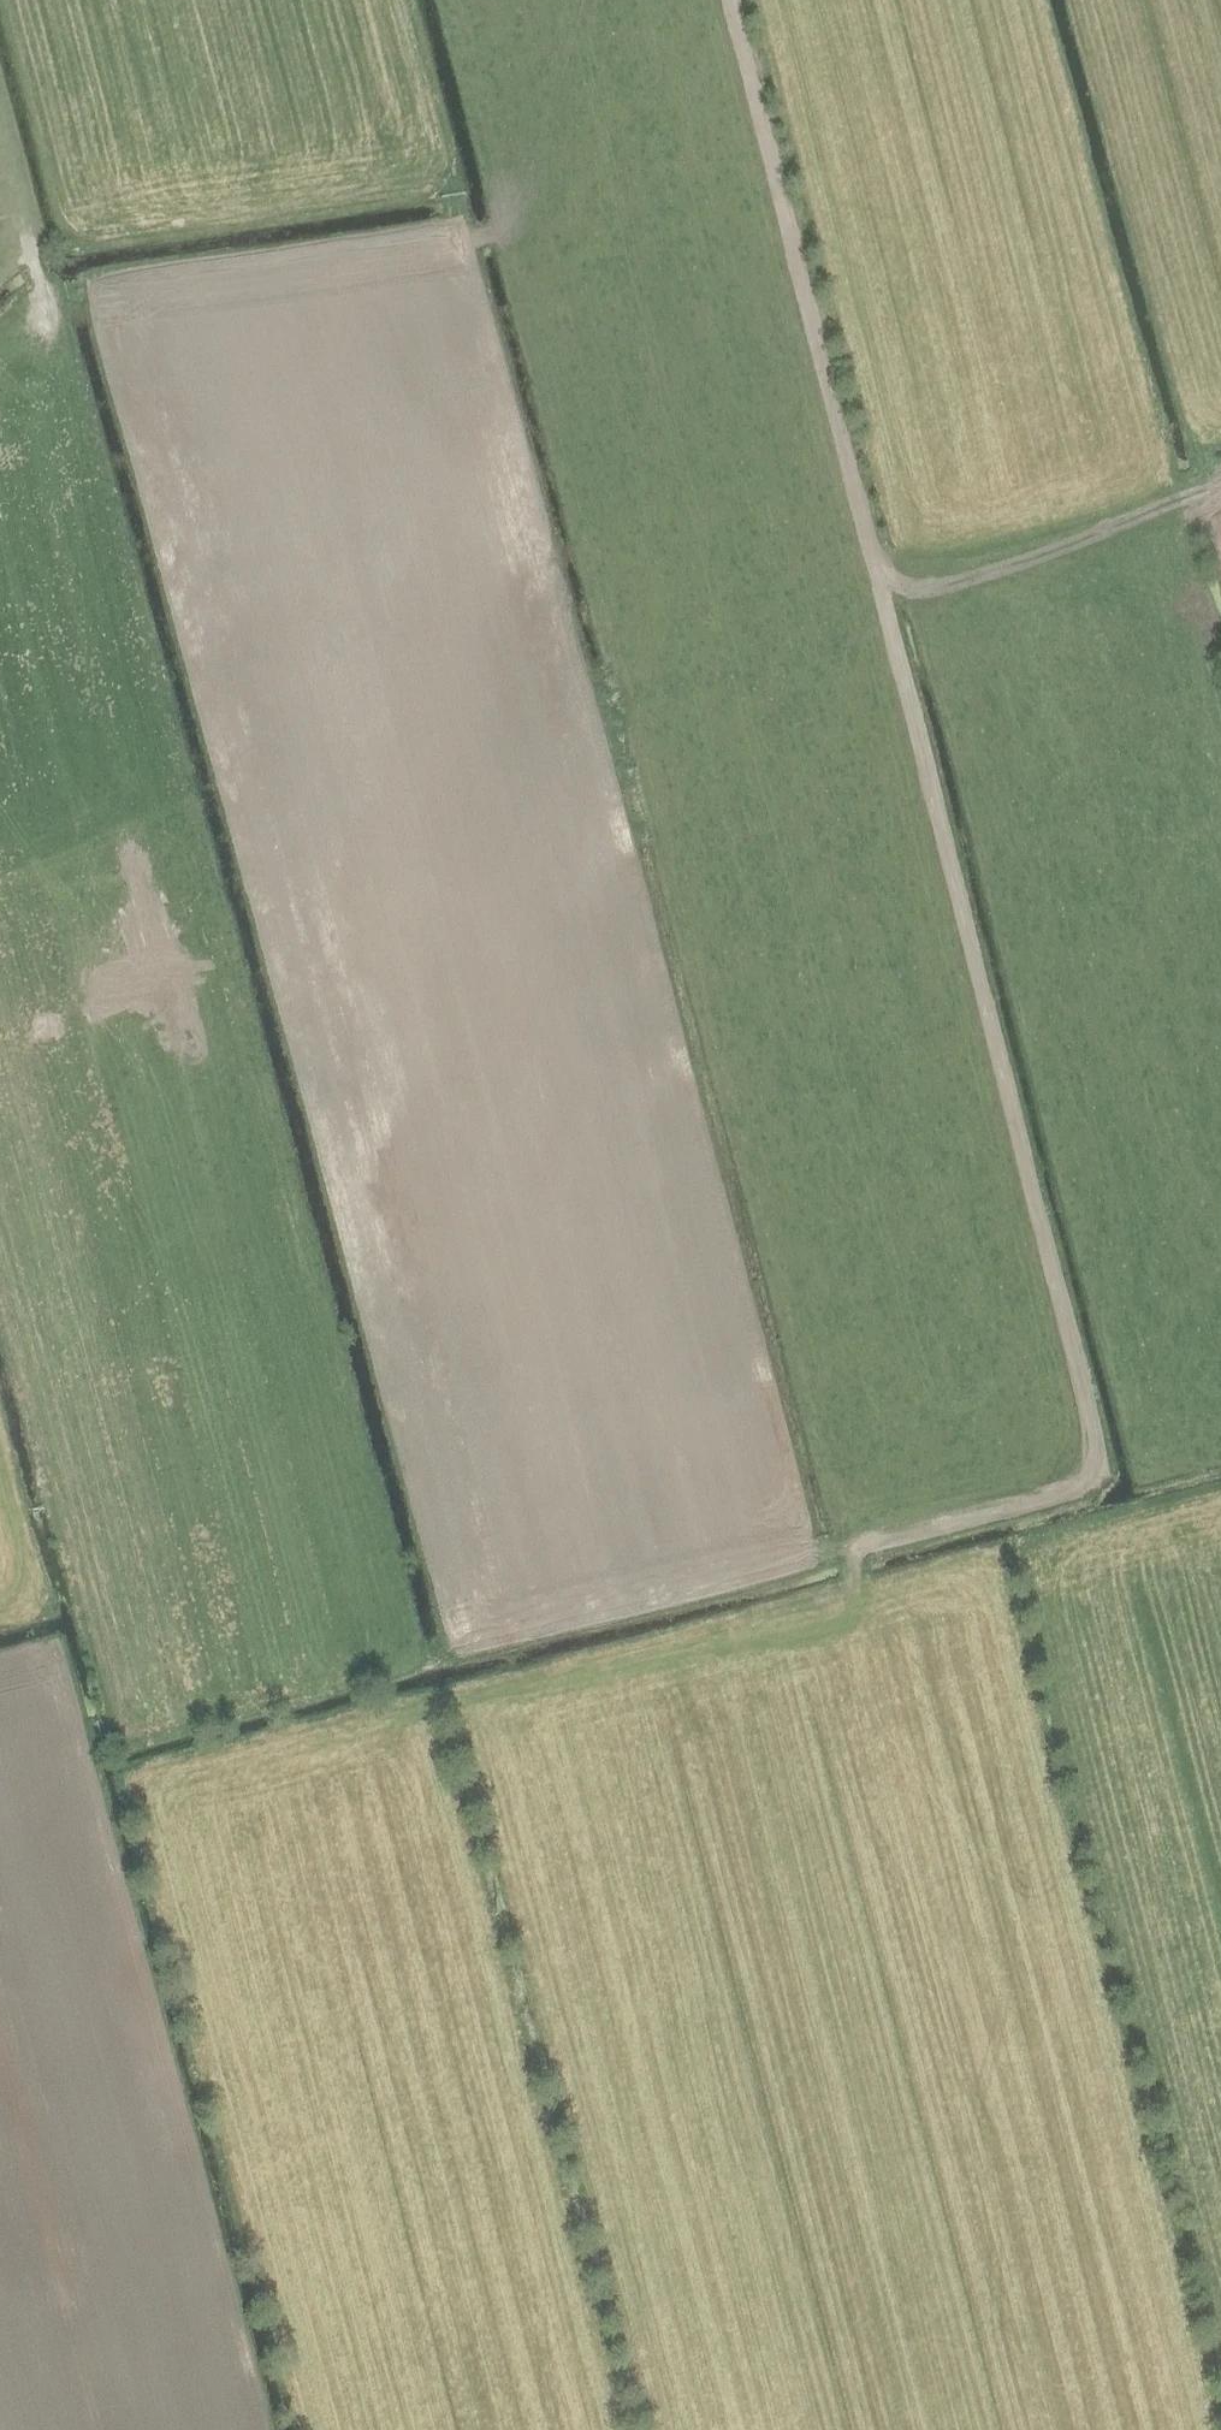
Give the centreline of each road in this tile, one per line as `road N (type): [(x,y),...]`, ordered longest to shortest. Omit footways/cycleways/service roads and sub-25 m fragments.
road 1 (track): [(856,1583),(859,1544),(1035,1503),(1083,1483),(1095,1453),(732,0)]

